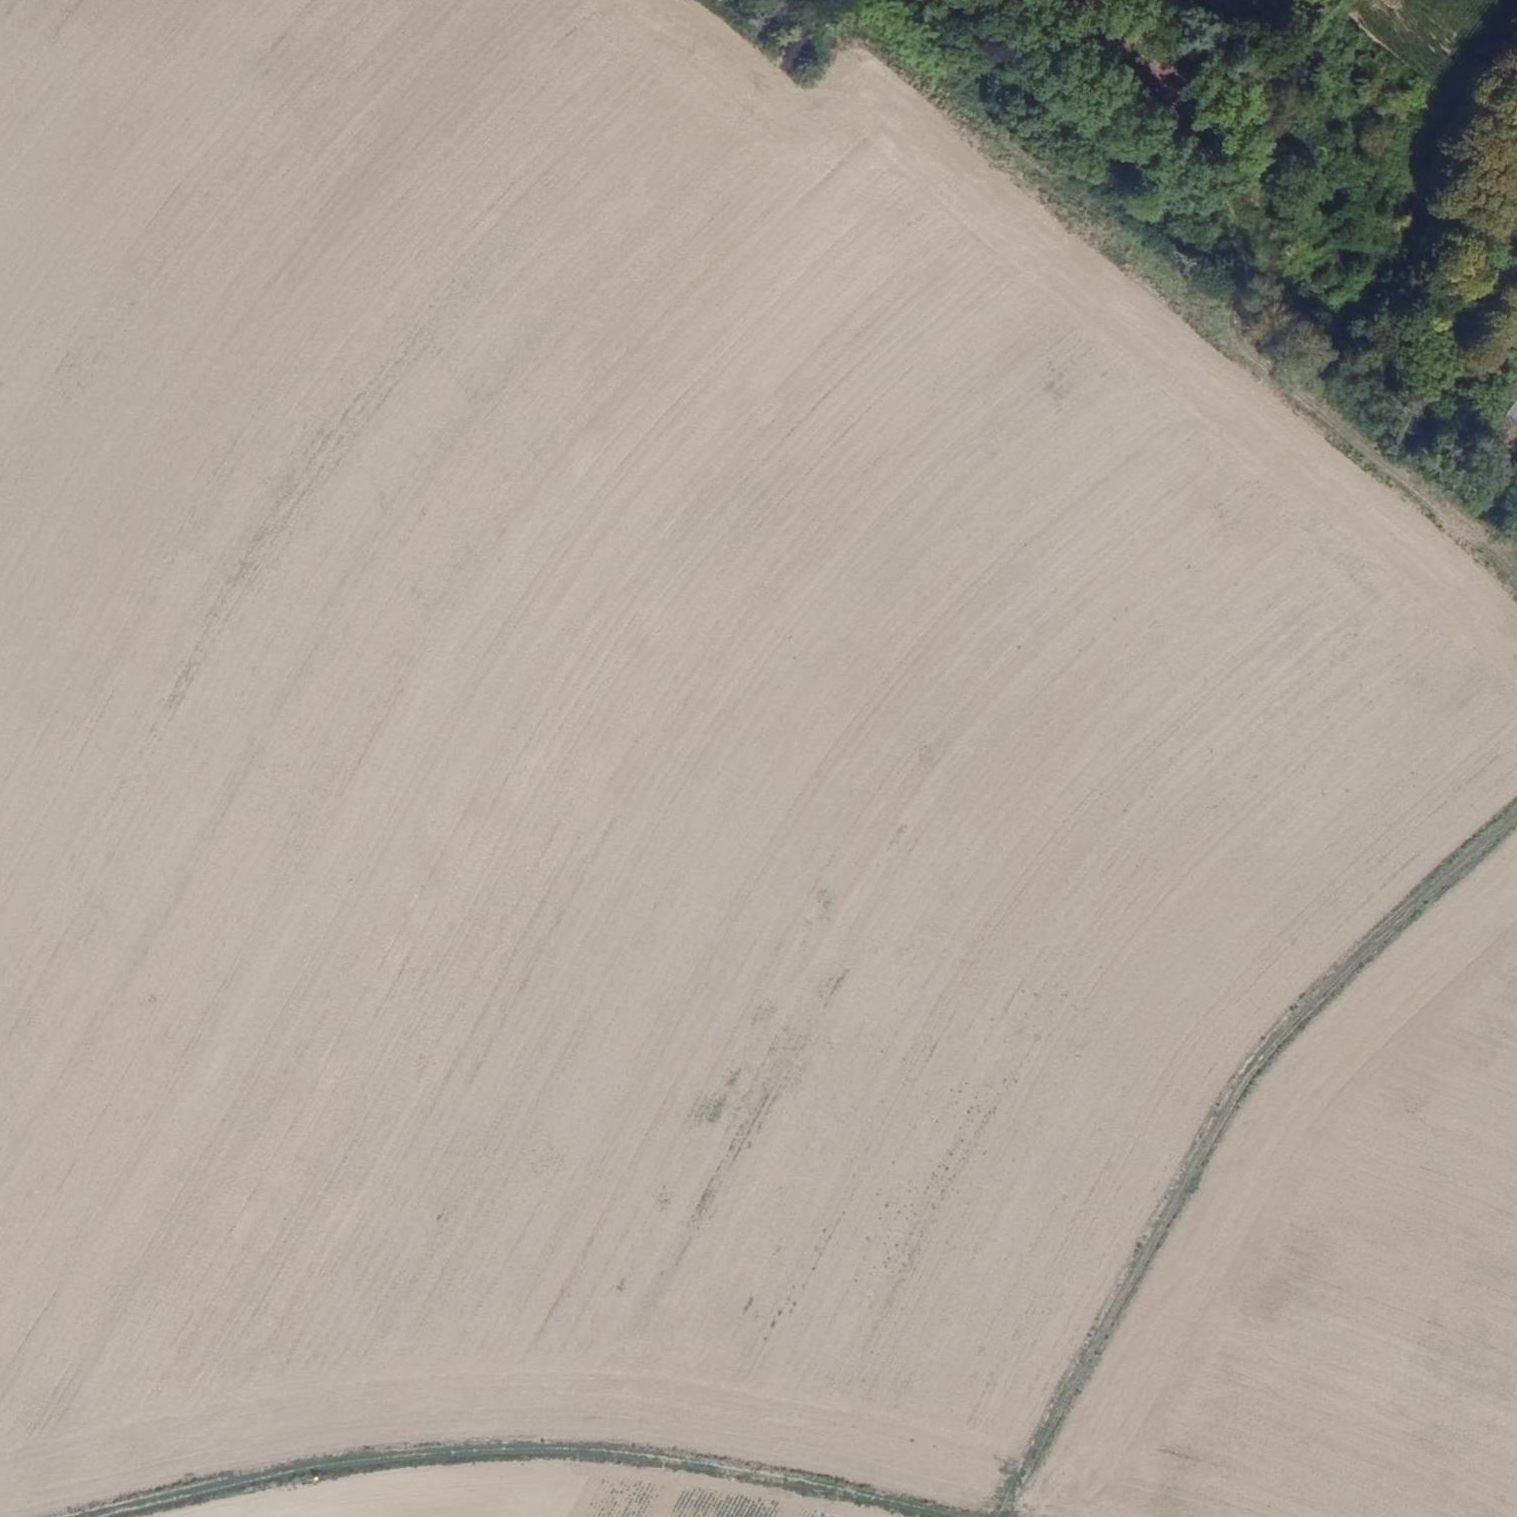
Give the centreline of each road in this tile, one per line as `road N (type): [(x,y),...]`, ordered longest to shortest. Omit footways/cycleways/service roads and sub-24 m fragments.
road 1 (track): [(1516,833),(1258,1068),(1006,1516)]
road 2 (track): [(145,1516),(246,1491),(594,1456),(934,1516)]

